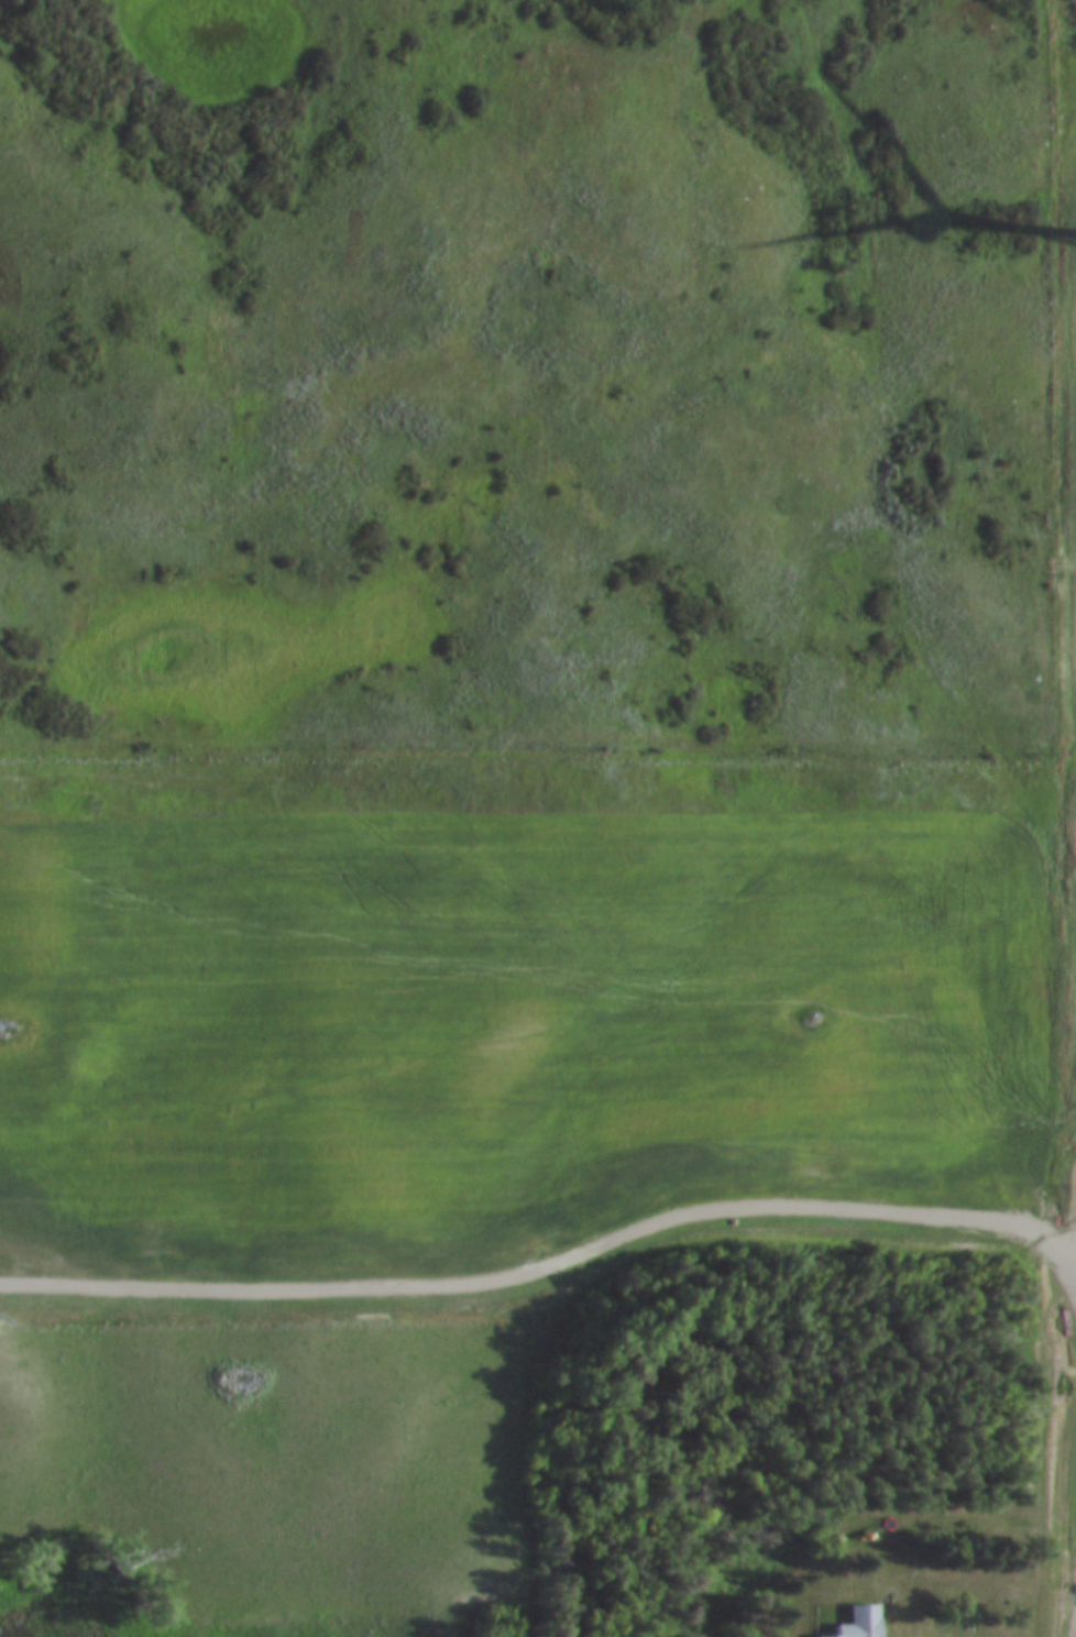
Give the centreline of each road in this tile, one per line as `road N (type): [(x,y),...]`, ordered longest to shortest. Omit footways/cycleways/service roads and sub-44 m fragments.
road 1 (track): [(0,1295),(422,1297),(525,1279),(698,1217),(968,1226),(1029,1240),(1075,1318)]

